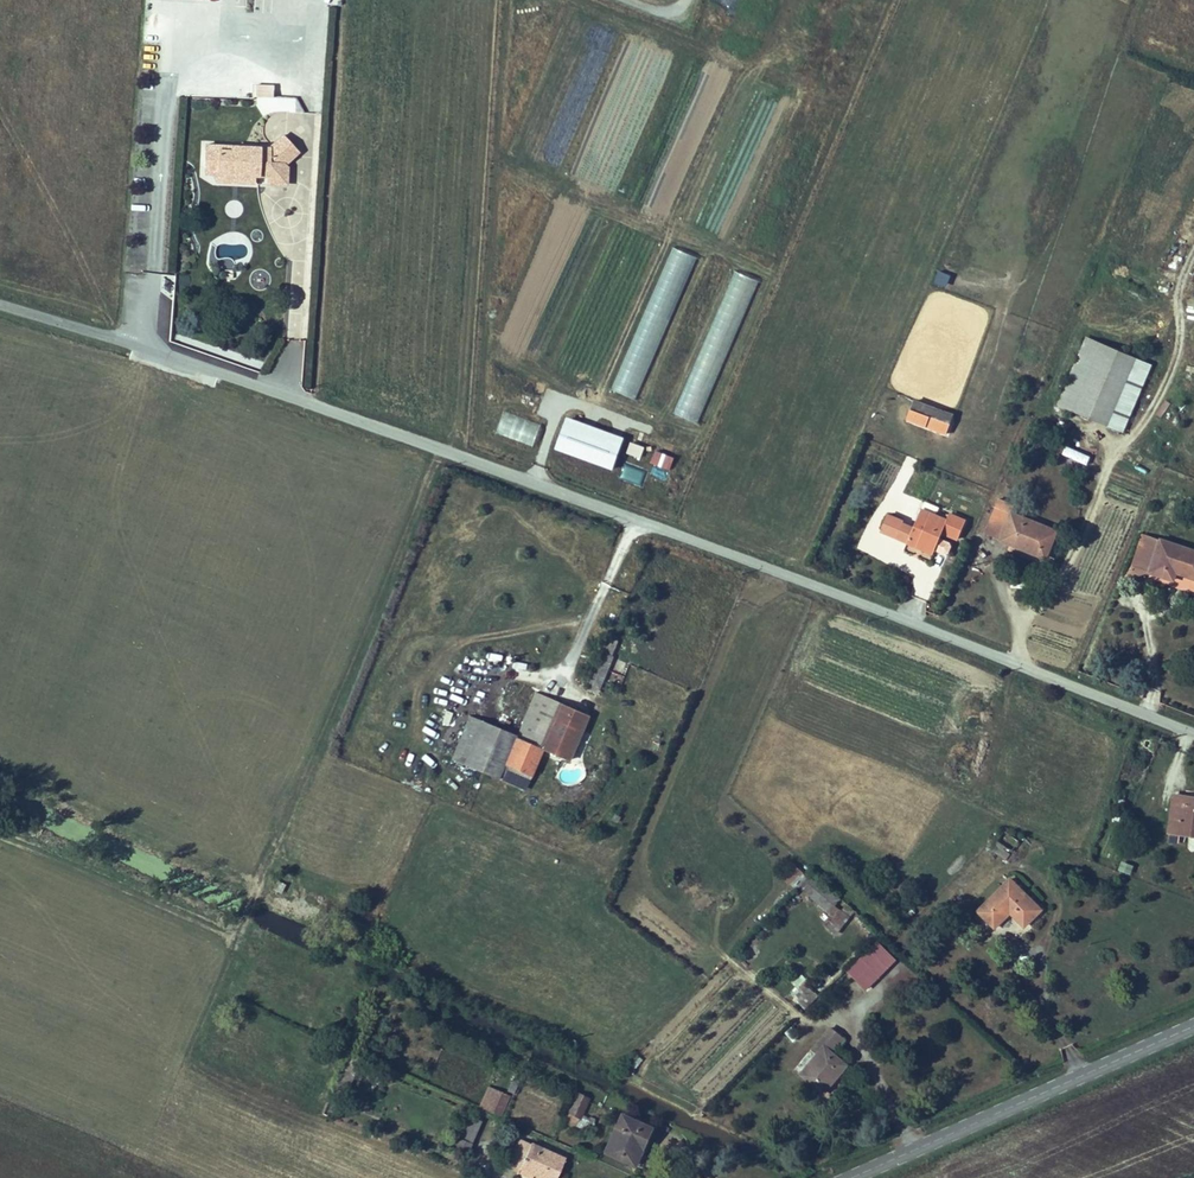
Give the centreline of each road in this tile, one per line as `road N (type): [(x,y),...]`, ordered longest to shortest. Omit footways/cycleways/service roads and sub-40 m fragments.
road 1 (unclassified): [(0,310),(293,391),(1193,737)]
road 2 (track): [(144,350),(173,20),(316,34),(318,0)]
road 3 (track): [(1014,668),(1021,623),(1043,603),(1079,541),(1119,444),(1137,437),(1167,384),(1182,337),(1177,290),(1193,250)]
road 4 (secondary): [(1193,1028),(853,1177)]

